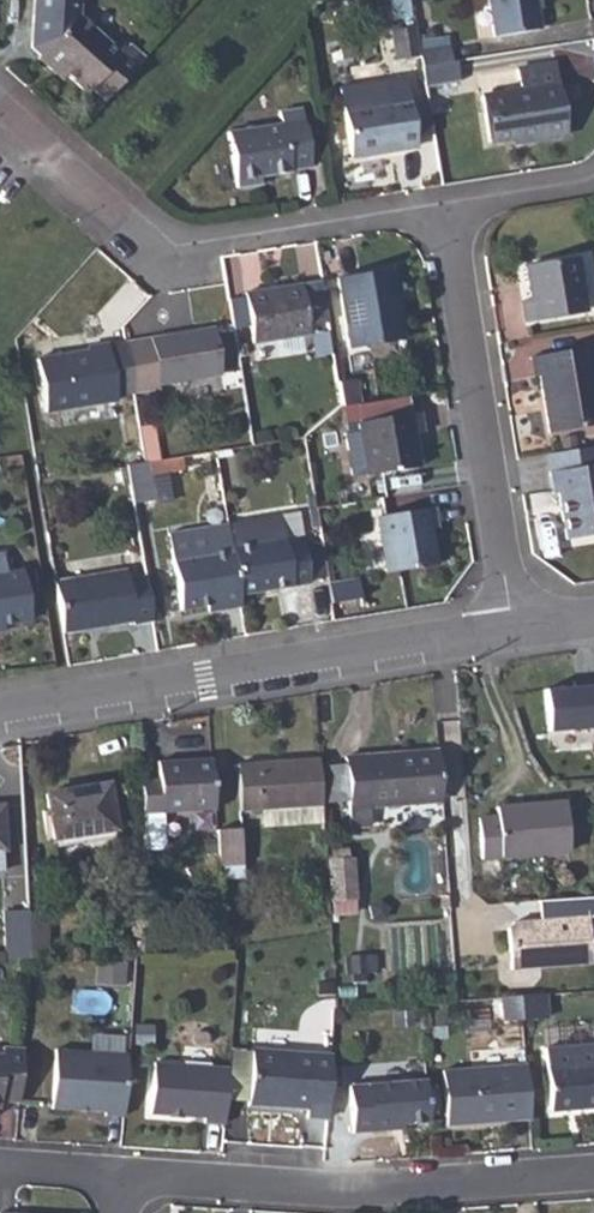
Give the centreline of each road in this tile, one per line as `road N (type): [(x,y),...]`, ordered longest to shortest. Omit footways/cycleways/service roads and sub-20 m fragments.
road 1 (residential): [(0,714),(509,631)]
road 2 (residential): [(434,210),(160,252),(0,119)]
road 3 (residential): [(127,1175),(345,1191),(593,1172)]
road 4 (residential): [(509,631),(434,210)]
road 5 (residential): [(593,185),(434,210)]
road 6 (residential): [(0,1162),(127,1175)]

